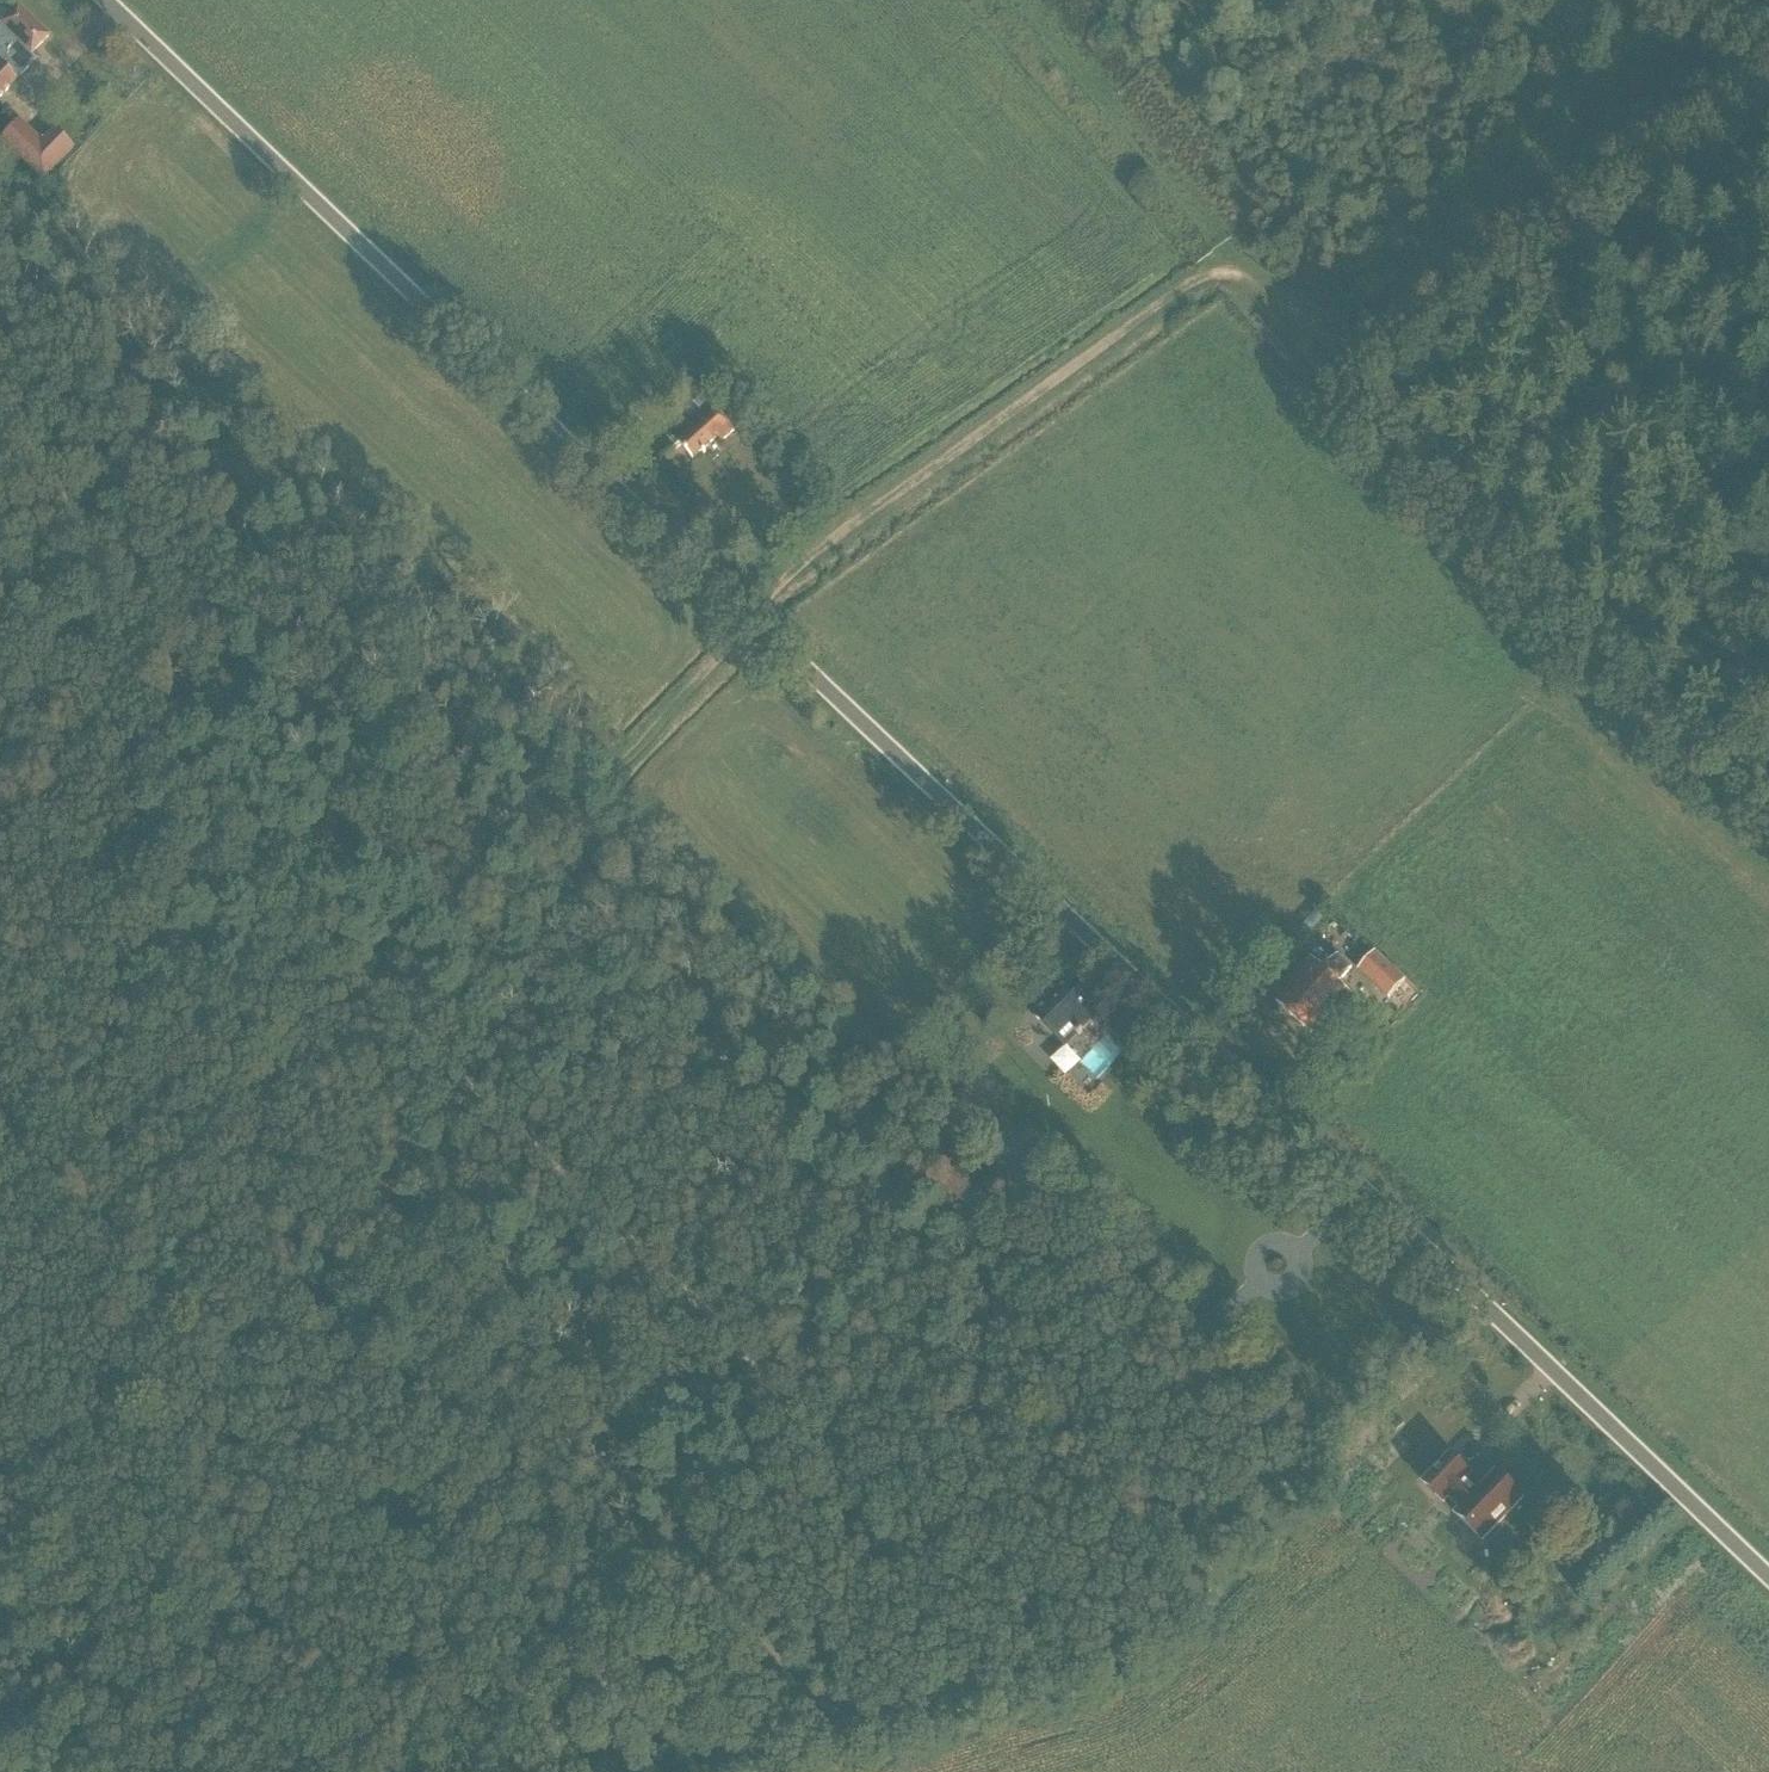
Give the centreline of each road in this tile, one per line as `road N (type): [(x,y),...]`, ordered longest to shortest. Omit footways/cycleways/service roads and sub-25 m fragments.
road 1 (unclassified): [(1768,1576),(107,0)]
road 2 (track): [(620,1661),(765,1510),(787,1447),(771,1382),(754,1353),(187,809),(159,765),(71,519),(0,378)]
road 3 (track): [(344,965),(405,914),(417,878),(436,855),(498,824),(546,780),(623,765),(801,570),(1187,286),(1220,274),(1251,281),(1352,350),(1396,392)]
road 4 (track): [(1768,779),(1675,708),(1446,484),(1407,428),(1396,392)]
road 5 (track): [(1396,392),(1705,158),(1768,100)]
road 6 (track): [(1227,274),(1225,244),(1112,101)]
road 7 (track): [(513,1771),(620,1661)]

